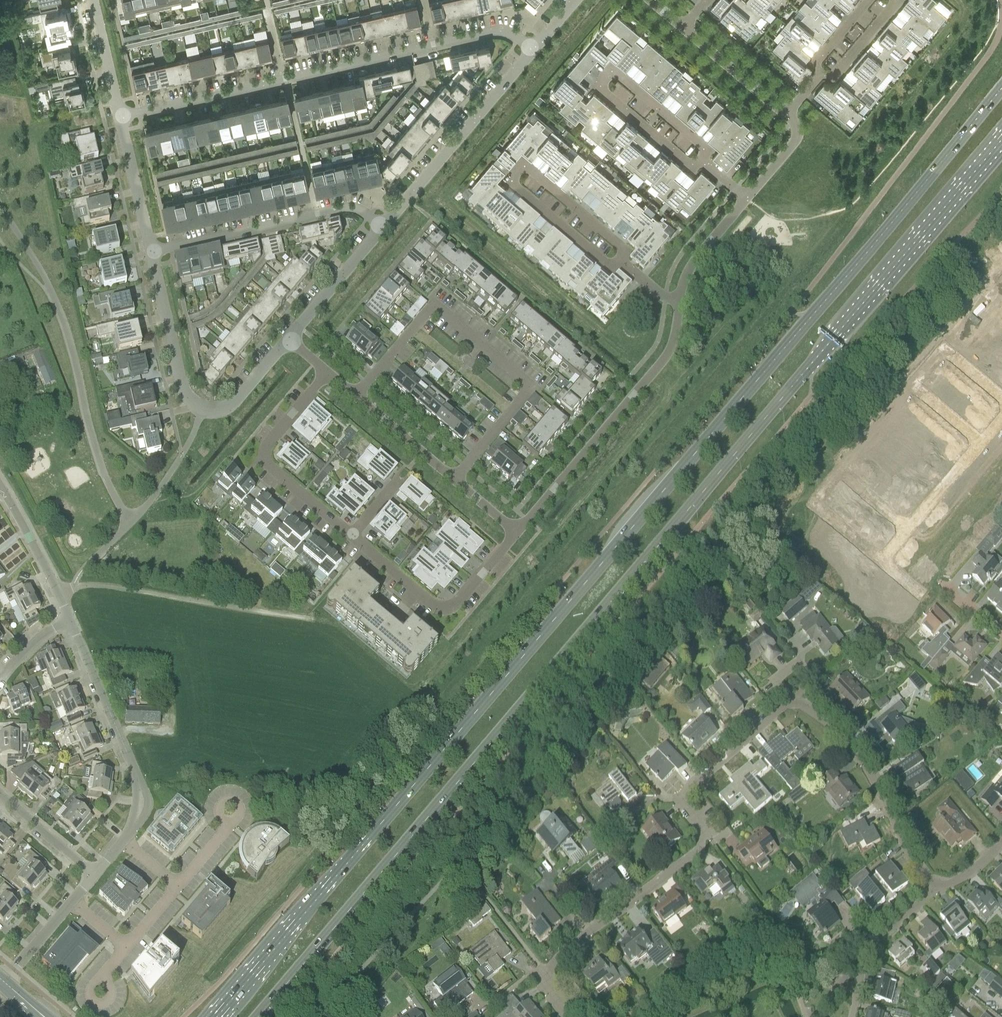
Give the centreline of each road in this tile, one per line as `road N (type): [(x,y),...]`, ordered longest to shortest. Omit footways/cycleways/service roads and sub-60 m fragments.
road 1 (secondary): [(1001,89),(218,1016)]
road 2 (secondary): [(260,1016),(1001,140)]
road 3 (unclassified): [(120,117),(495,30),(530,54)]
road 4 (residential): [(354,395),(434,304),(532,388),(454,479)]
road 5 (unclassified): [(588,934),(700,850),(704,829),(685,795),(691,785),(792,704)]
road 6 (residential): [(679,302),(665,359),(517,532)]
road 7 (residential): [(619,261),(605,265),(514,187),(512,176),(528,169),(622,248)]
road 8 (residential): [(702,160),(687,164),(598,87),(600,79),(615,74),(705,149)]
road 9 (unclassified): [(318,619),(103,587),(58,595)]
road 10 (unclassified): [(153,253),(352,210),(381,229)]
road 11 (unclassified): [(936,888),(857,754),(792,704)]
road 12 (residential): [(68,621),(138,775),(140,804),(121,835)]
road 13 (residential): [(517,532),(448,611),(432,607),(348,536)]
road 14 (residential): [(381,229),(530,54)]
road 15 (residential): [(911,526),(843,469),(834,480),(813,504),(881,561)]
road 16 (residential): [(348,536),(262,455),(327,373)]
road 17 (residential): [(979,446),(912,389),(946,348),(1001,395)]
road 18 (residential): [(216,410),(184,391),(153,253)]
road 19 (unclassified): [(851,1016),(864,947),(936,888)]
road 20 (residential): [(289,339),(381,229)]
road 21 (residential): [(153,253),(120,117)]
road 22 (residential): [(881,561),(916,590),(946,555),(911,526)]
road 23 (residential): [(678,31),(782,119)]
road 24 (residential): [(354,395),(454,479)]
road 25 (residential): [(746,198),(694,263),(679,302)]
road 26 (residential): [(0,485),(58,595)]
road 27 (residential): [(782,119),(811,138),(746,198)]
road 28 (unclassified): [(90,873),(0,793)]
road 29 (residential): [(120,117),(93,0)]

